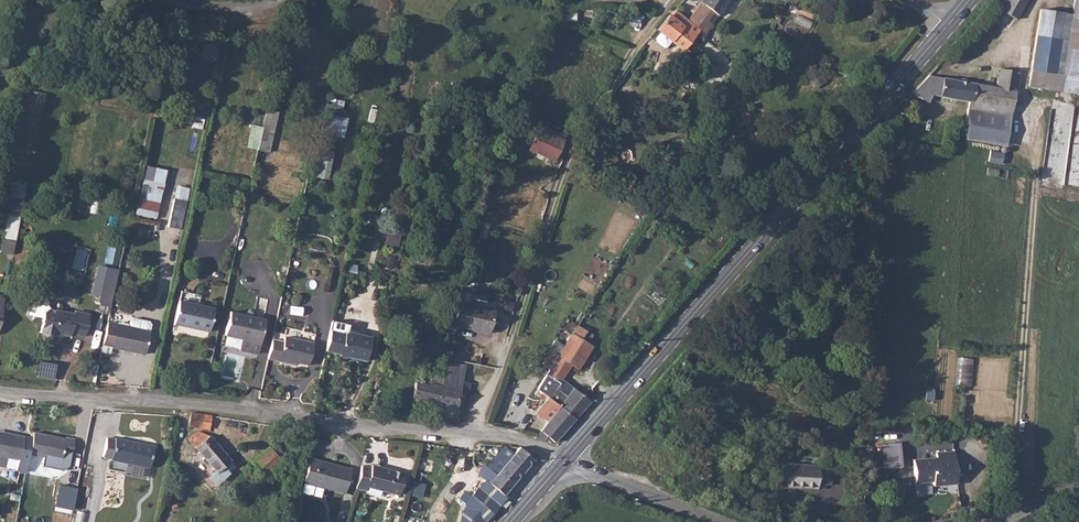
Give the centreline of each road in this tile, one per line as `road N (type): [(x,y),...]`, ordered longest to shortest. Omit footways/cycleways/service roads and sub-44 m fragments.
road 1 (primary): [(947,27),(562,464)]
road 2 (unclassified): [(481,434),(0,392)]
road 3 (unclassified): [(668,0),(560,177),(481,434)]
road 4 (unclassified): [(721,521),(562,464)]

